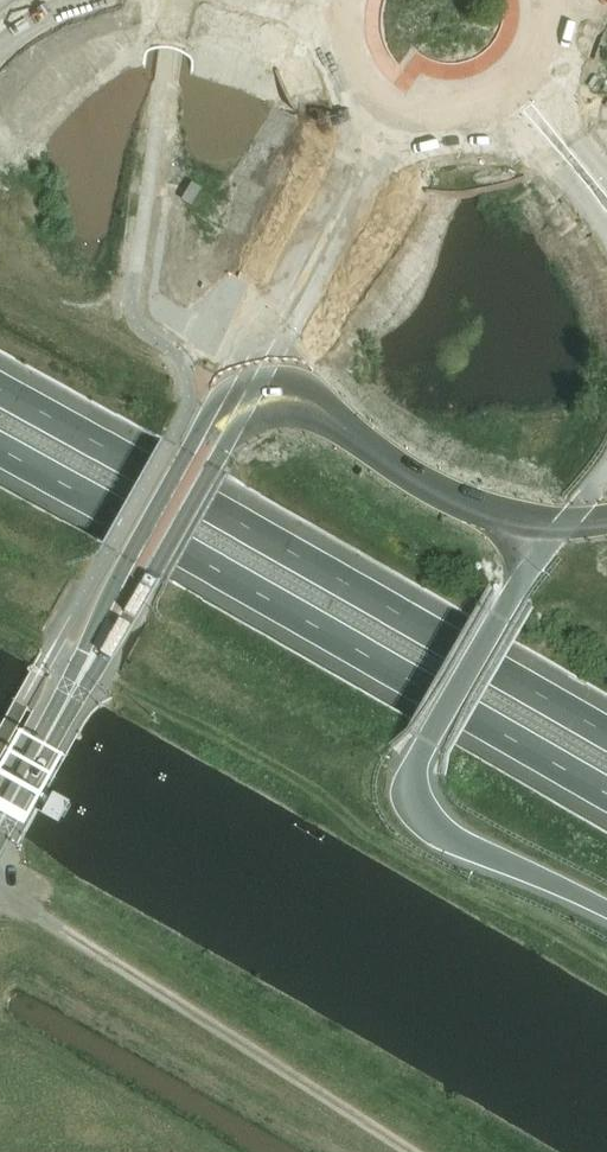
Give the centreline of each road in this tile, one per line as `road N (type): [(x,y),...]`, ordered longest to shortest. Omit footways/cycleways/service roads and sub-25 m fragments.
road 1 (motorway): [(0,453),(606,797)]
road 2 (motorway): [(606,734),(0,393)]
road 3 (motorway): [(606,472),(511,594),(412,783),(415,806),(438,833),(606,910)]
road 4 (primary): [(326,180),(129,558),(103,613),(98,647)]
road 5 (primary): [(98,647),(127,622),(372,216)]
road 6 (track): [(62,929),(410,1151)]
road 7 (primary): [(98,647),(0,823)]
road 8 (motorway): [(259,5),(313,82),(326,180)]
road 9 (motorway): [(505,110),(606,237)]
road 10 (primary): [(408,117),(422,91),(471,91),(512,70)]

